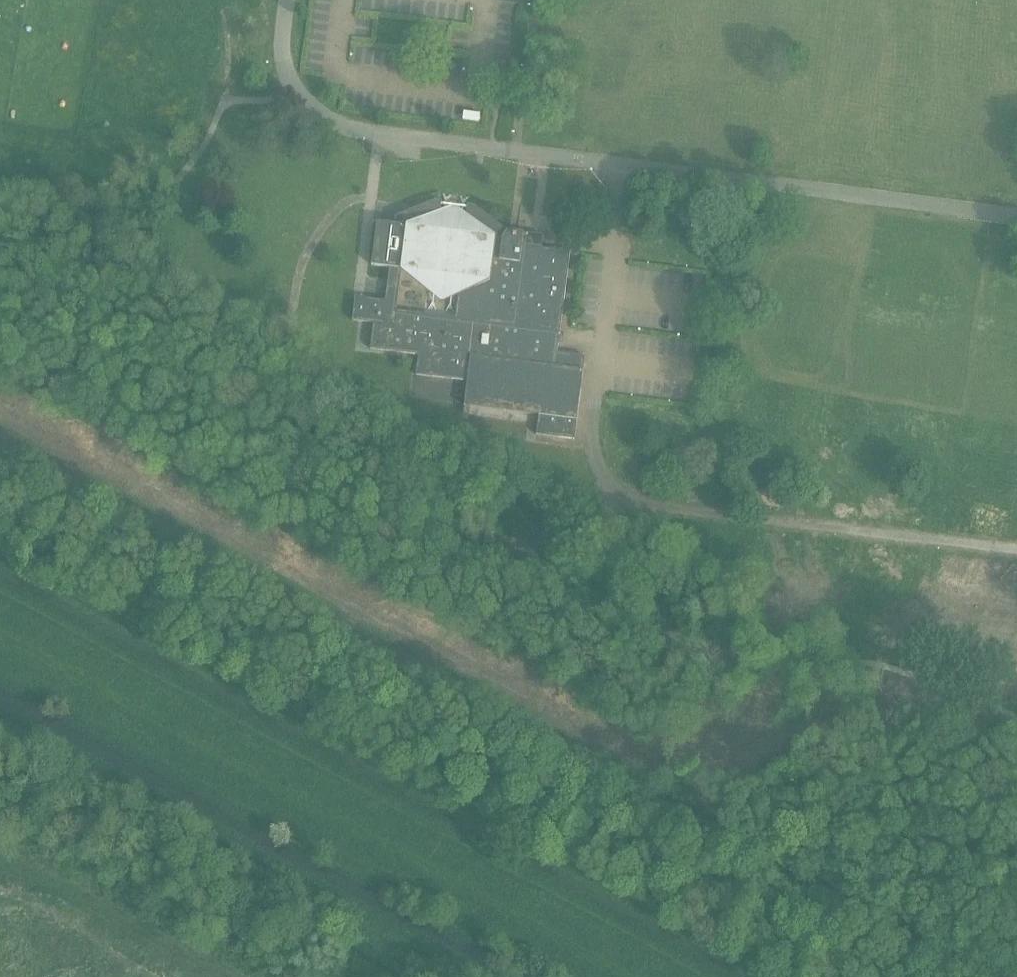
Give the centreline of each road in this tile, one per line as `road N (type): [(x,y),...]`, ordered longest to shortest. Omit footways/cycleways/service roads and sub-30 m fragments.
road 1 (residential): [(629,166),(340,125),(288,82),(280,51),(287,0)]
road 2 (residential): [(1016,550),(637,501),(617,490)]
road 3 (residential): [(629,166),(1016,217)]

